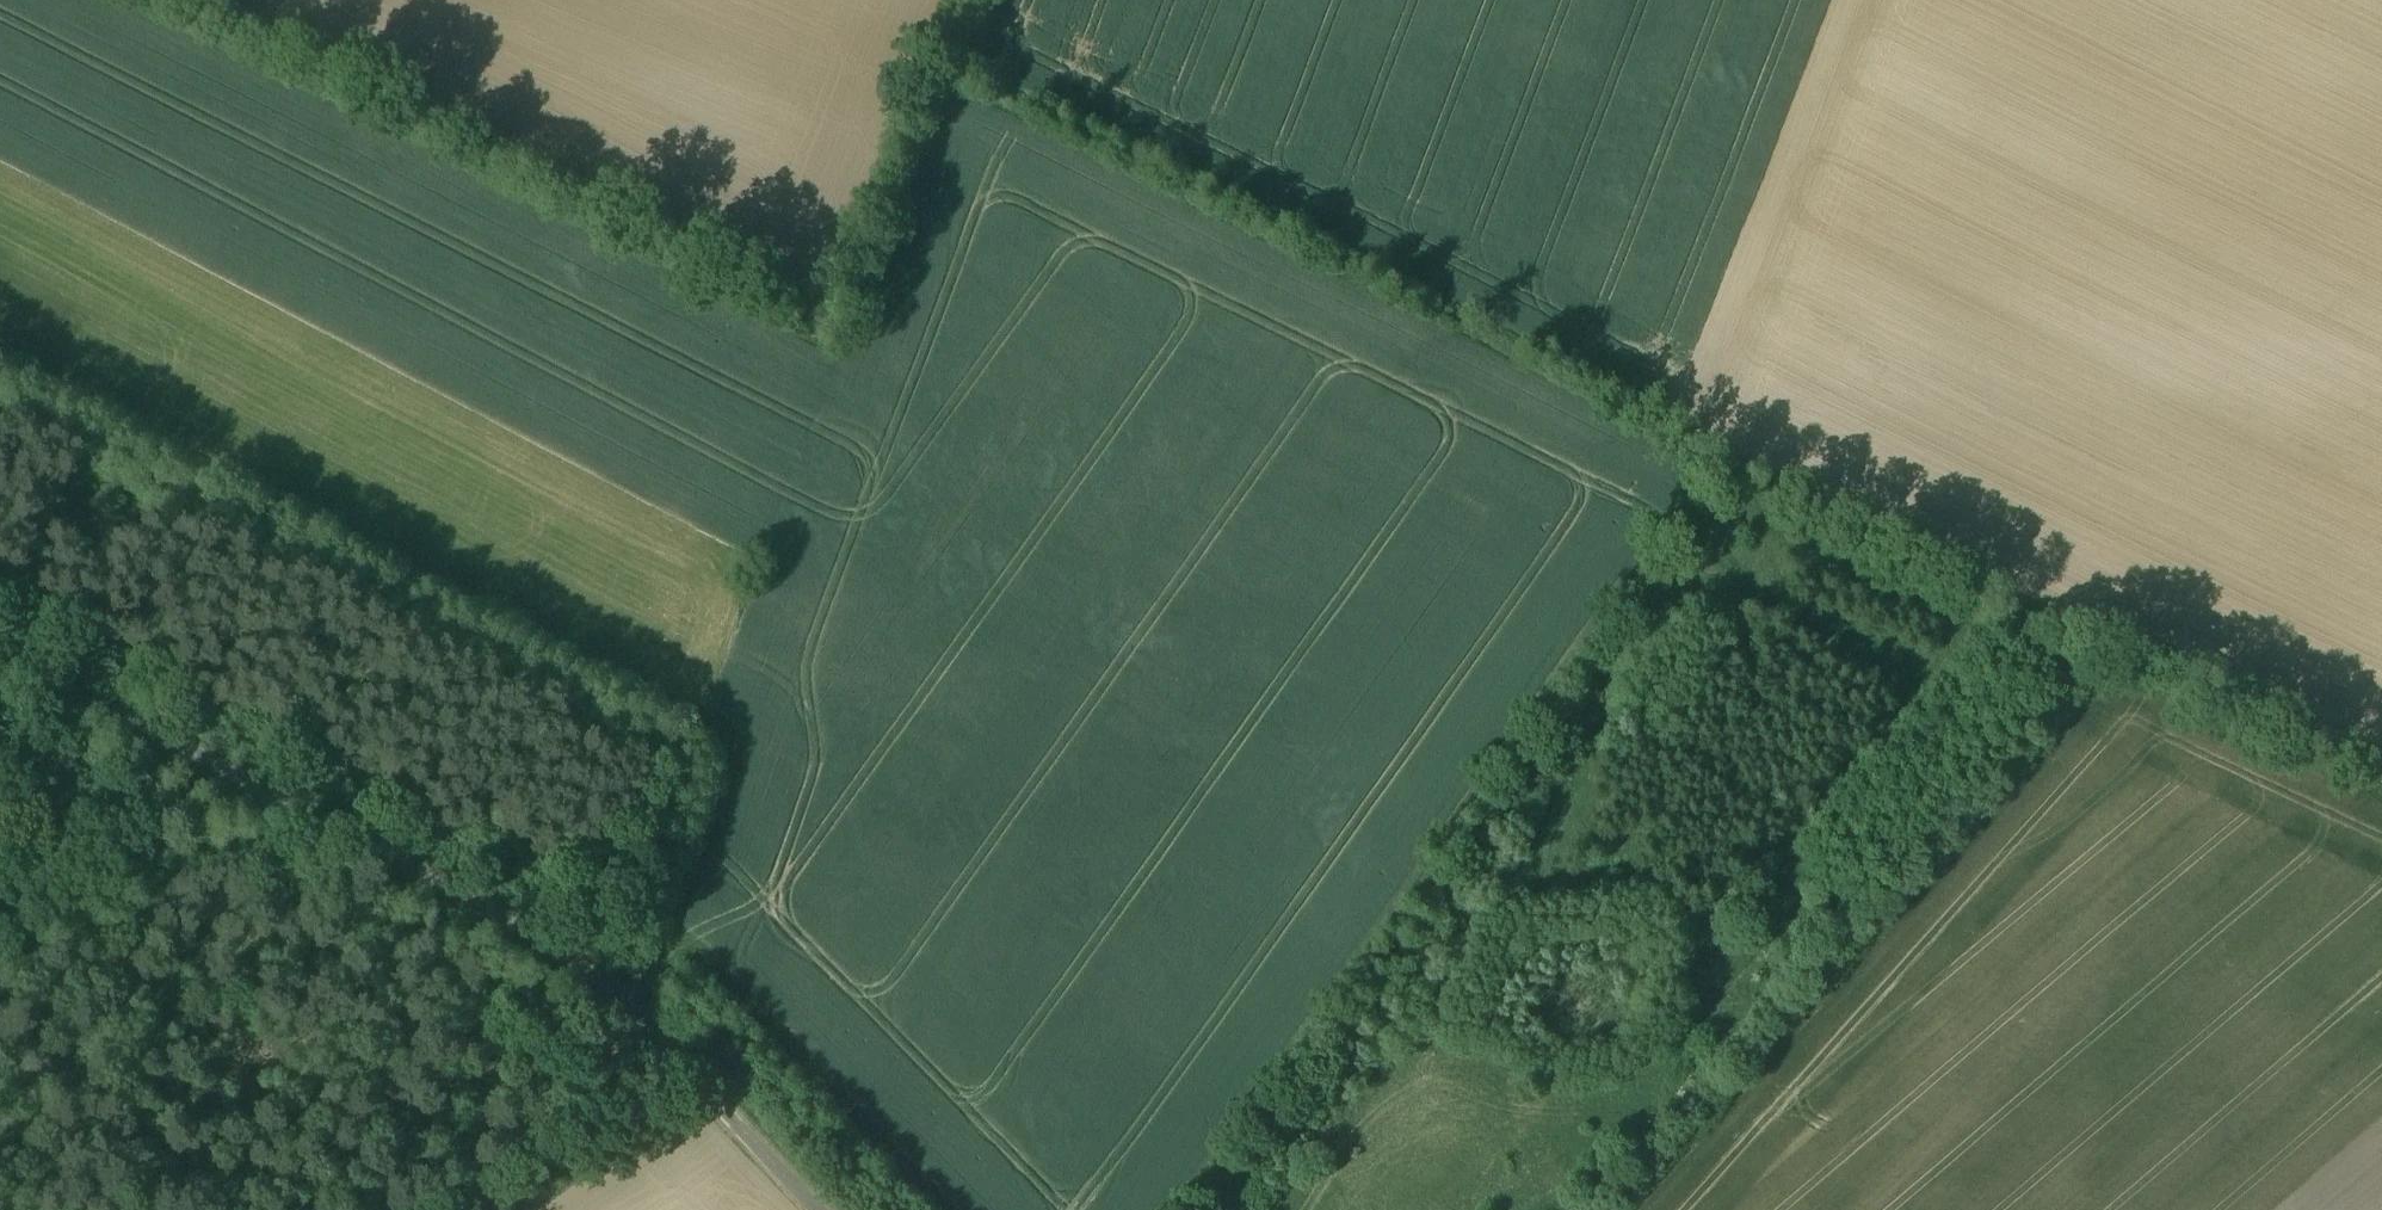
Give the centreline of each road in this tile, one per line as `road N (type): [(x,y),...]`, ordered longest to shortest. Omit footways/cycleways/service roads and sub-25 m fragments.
road 1 (unclassified): [(0,640),(517,925),(787,1209)]

